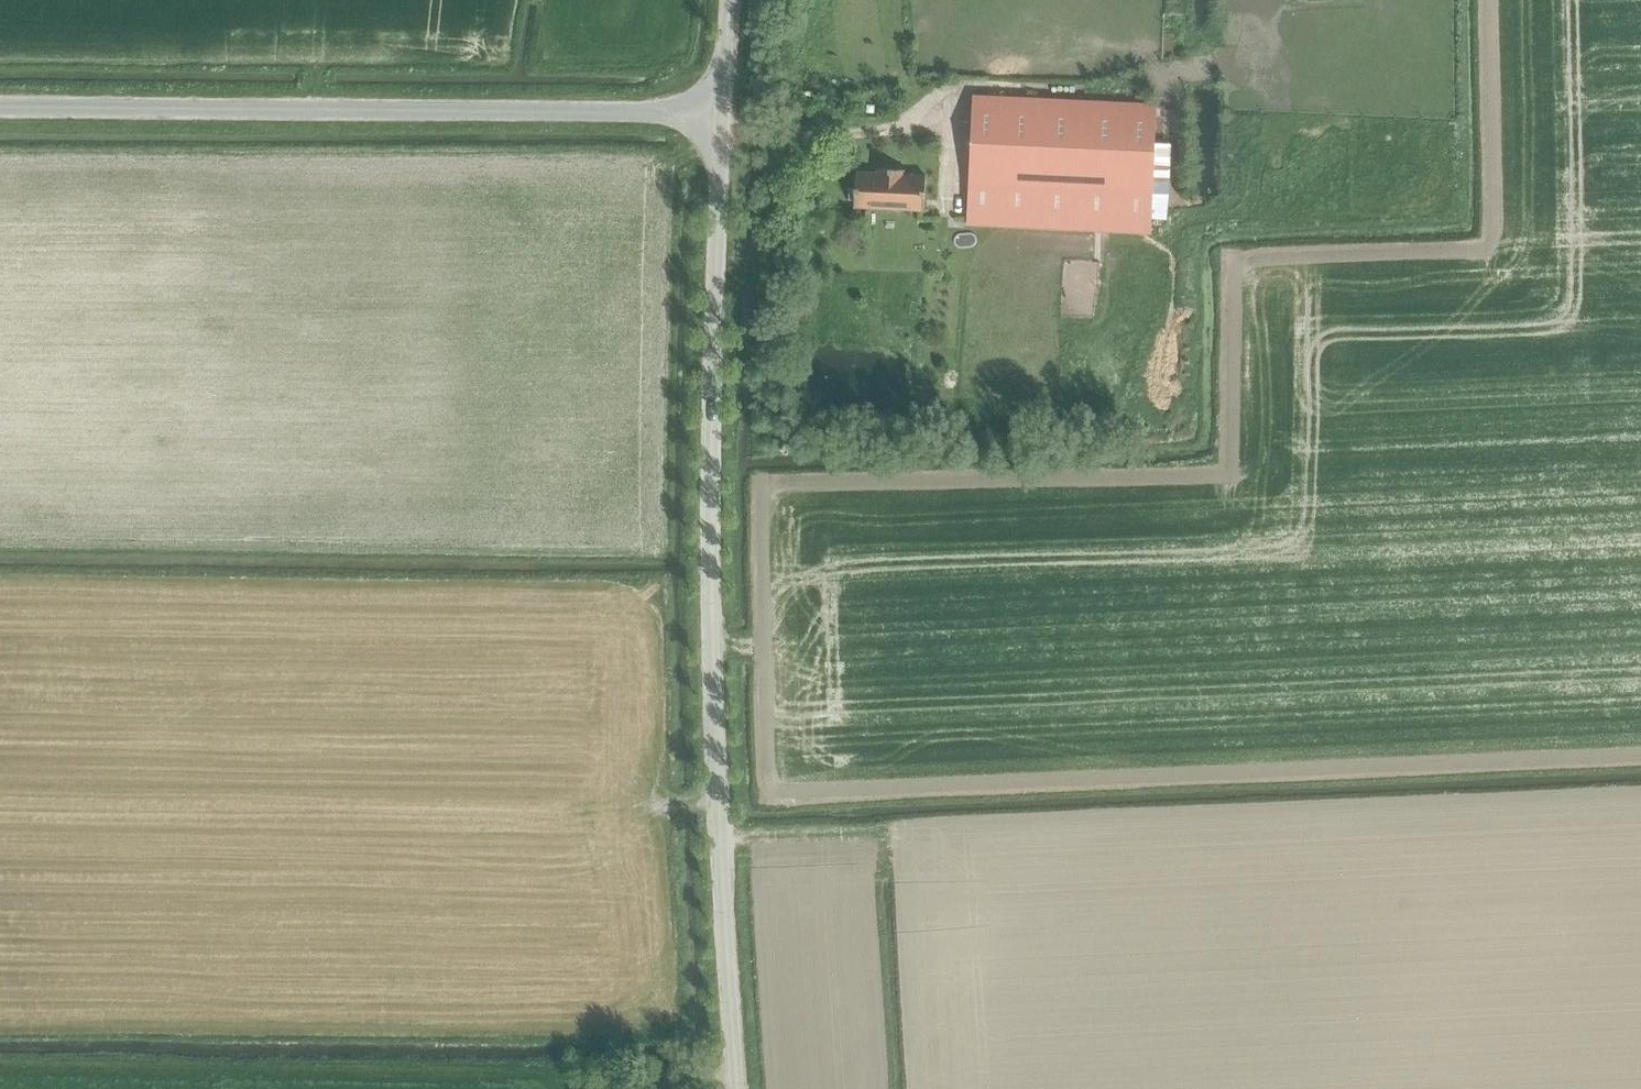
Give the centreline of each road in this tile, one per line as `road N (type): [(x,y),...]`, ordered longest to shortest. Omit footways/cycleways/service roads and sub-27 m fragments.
road 1 (tertiary): [(738,1088),(711,612),(722,117)]
road 2 (unclassified): [(722,117),(0,107)]

